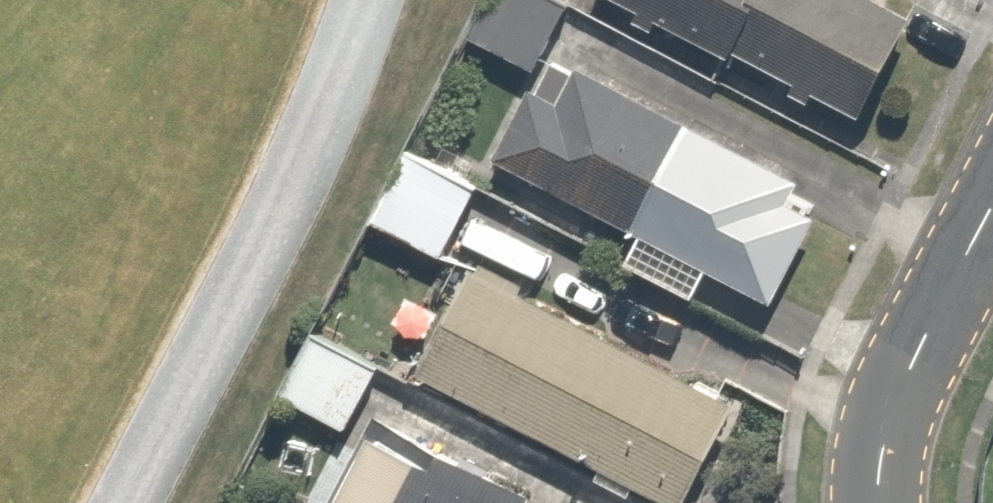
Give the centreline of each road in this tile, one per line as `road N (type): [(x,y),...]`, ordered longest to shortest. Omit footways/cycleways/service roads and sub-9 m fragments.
road 1 (residential): [(877,502),(887,433),(906,378),(992,210)]

